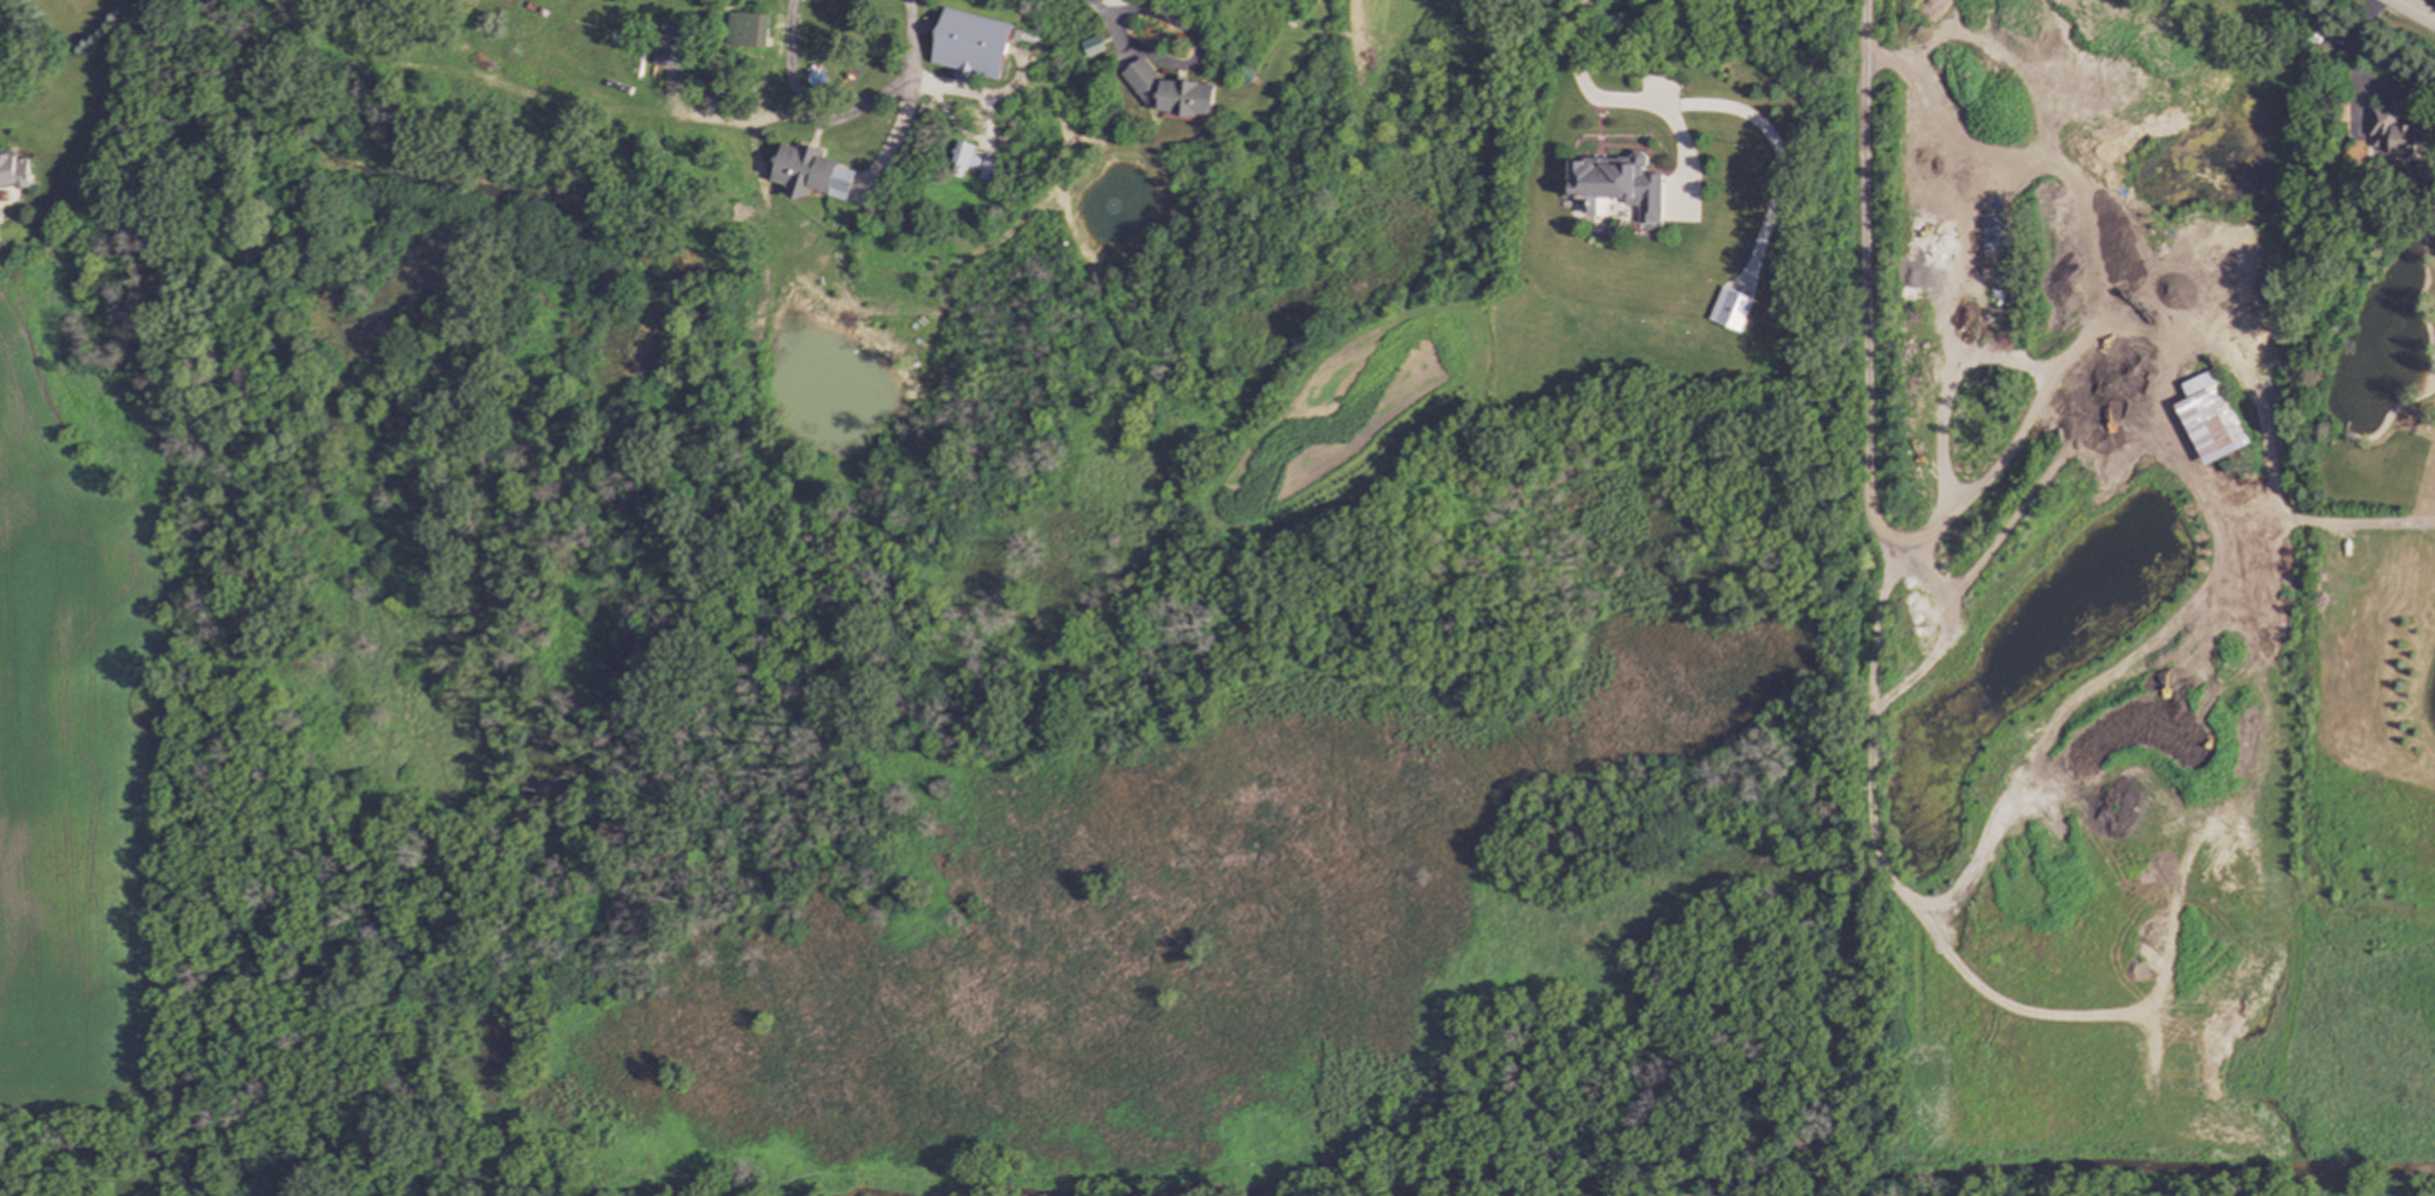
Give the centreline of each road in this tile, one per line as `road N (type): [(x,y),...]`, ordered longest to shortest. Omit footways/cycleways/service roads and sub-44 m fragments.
road 1 (residential): [(905,0),(908,81),(894,129)]

